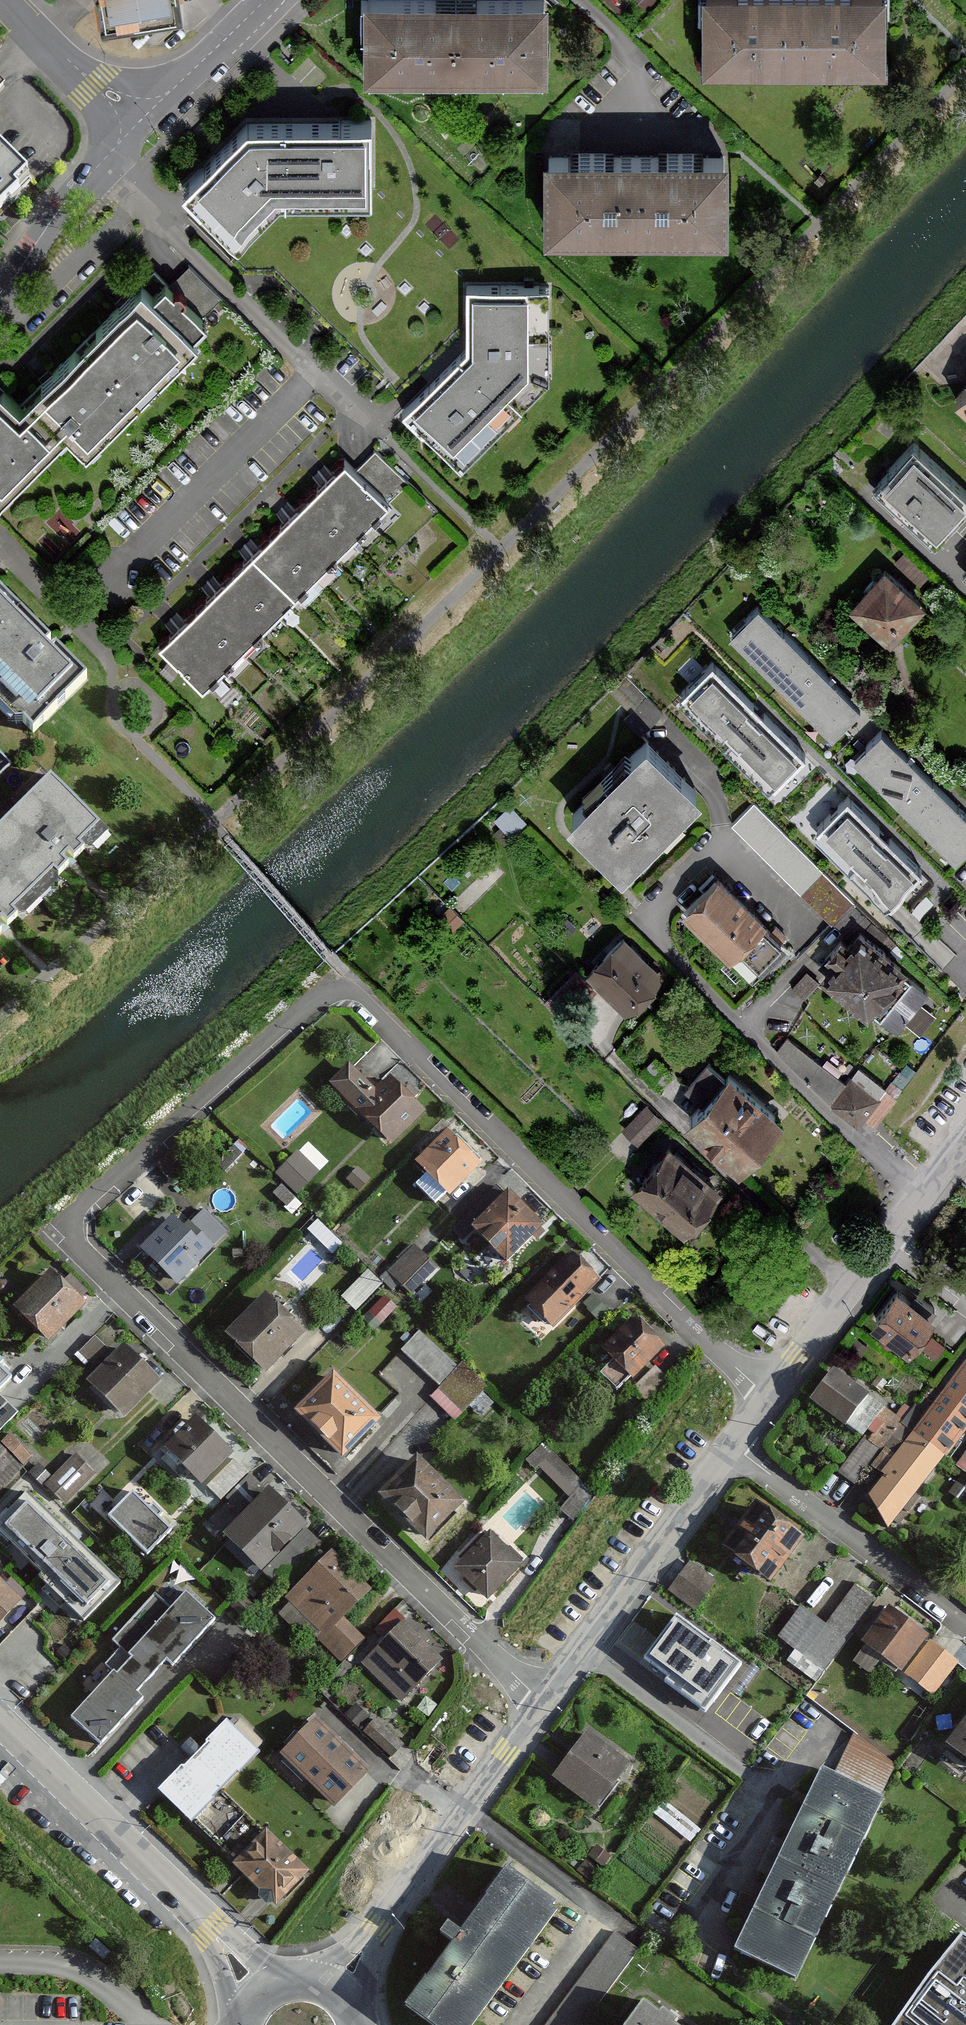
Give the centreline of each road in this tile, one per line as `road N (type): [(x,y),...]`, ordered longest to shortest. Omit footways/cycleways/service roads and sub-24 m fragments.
road 1 (residential): [(767,1397),(678,1319),(367,1004),(343,993),(317,1001),(268,1040),(88,1202),(74,1221),(77,1250),(544,1702)]
road 2 (unclassified): [(260,1995),(210,1930),(0,1727)]
road 3 (residential): [(326,1986),(347,1971),(544,1702)]
road 4 (residential): [(544,1702),(729,1447)]
road 5 (residential): [(729,1447),(965,1618)]
road 6 (unclassified): [(139,125),(51,225),(0,301)]
road 7 (residential): [(767,1397),(890,1239)]
road 8 (unclassified): [(0,1),(139,125)]
road 9 (unclassified): [(264,0),(139,125)]
road 10 (residential): [(890,1239),(965,1139)]

